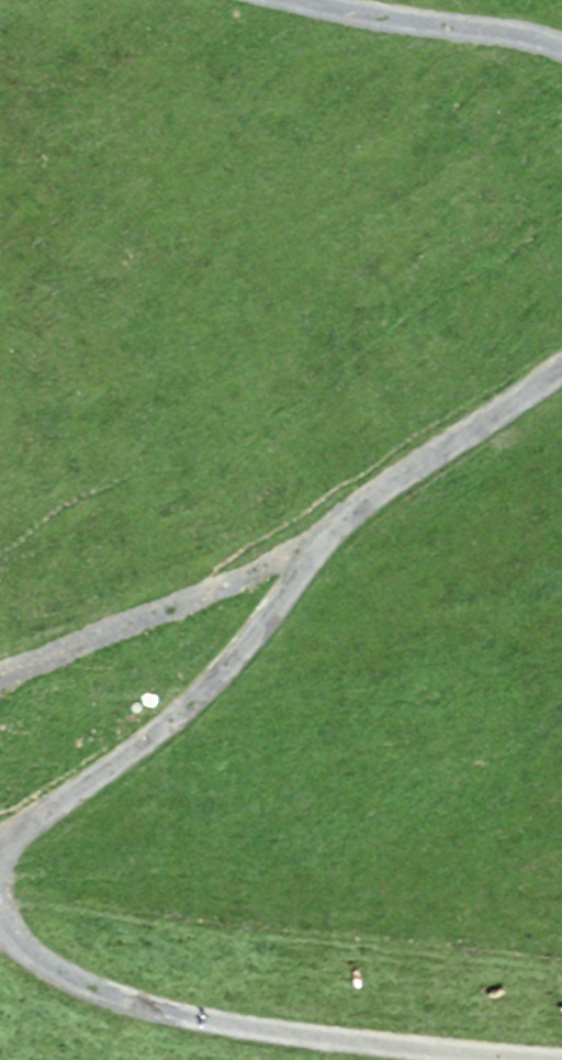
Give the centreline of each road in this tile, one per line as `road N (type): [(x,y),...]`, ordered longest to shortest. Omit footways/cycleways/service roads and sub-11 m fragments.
road 1 (track): [(0,845),(183,725),(343,531),(561,375)]
road 2 (track): [(501,1059),(278,1037),(133,1004),(49,966),(1,912),(0,901)]
road 3 (track): [(561,46),(349,21),(273,0)]

